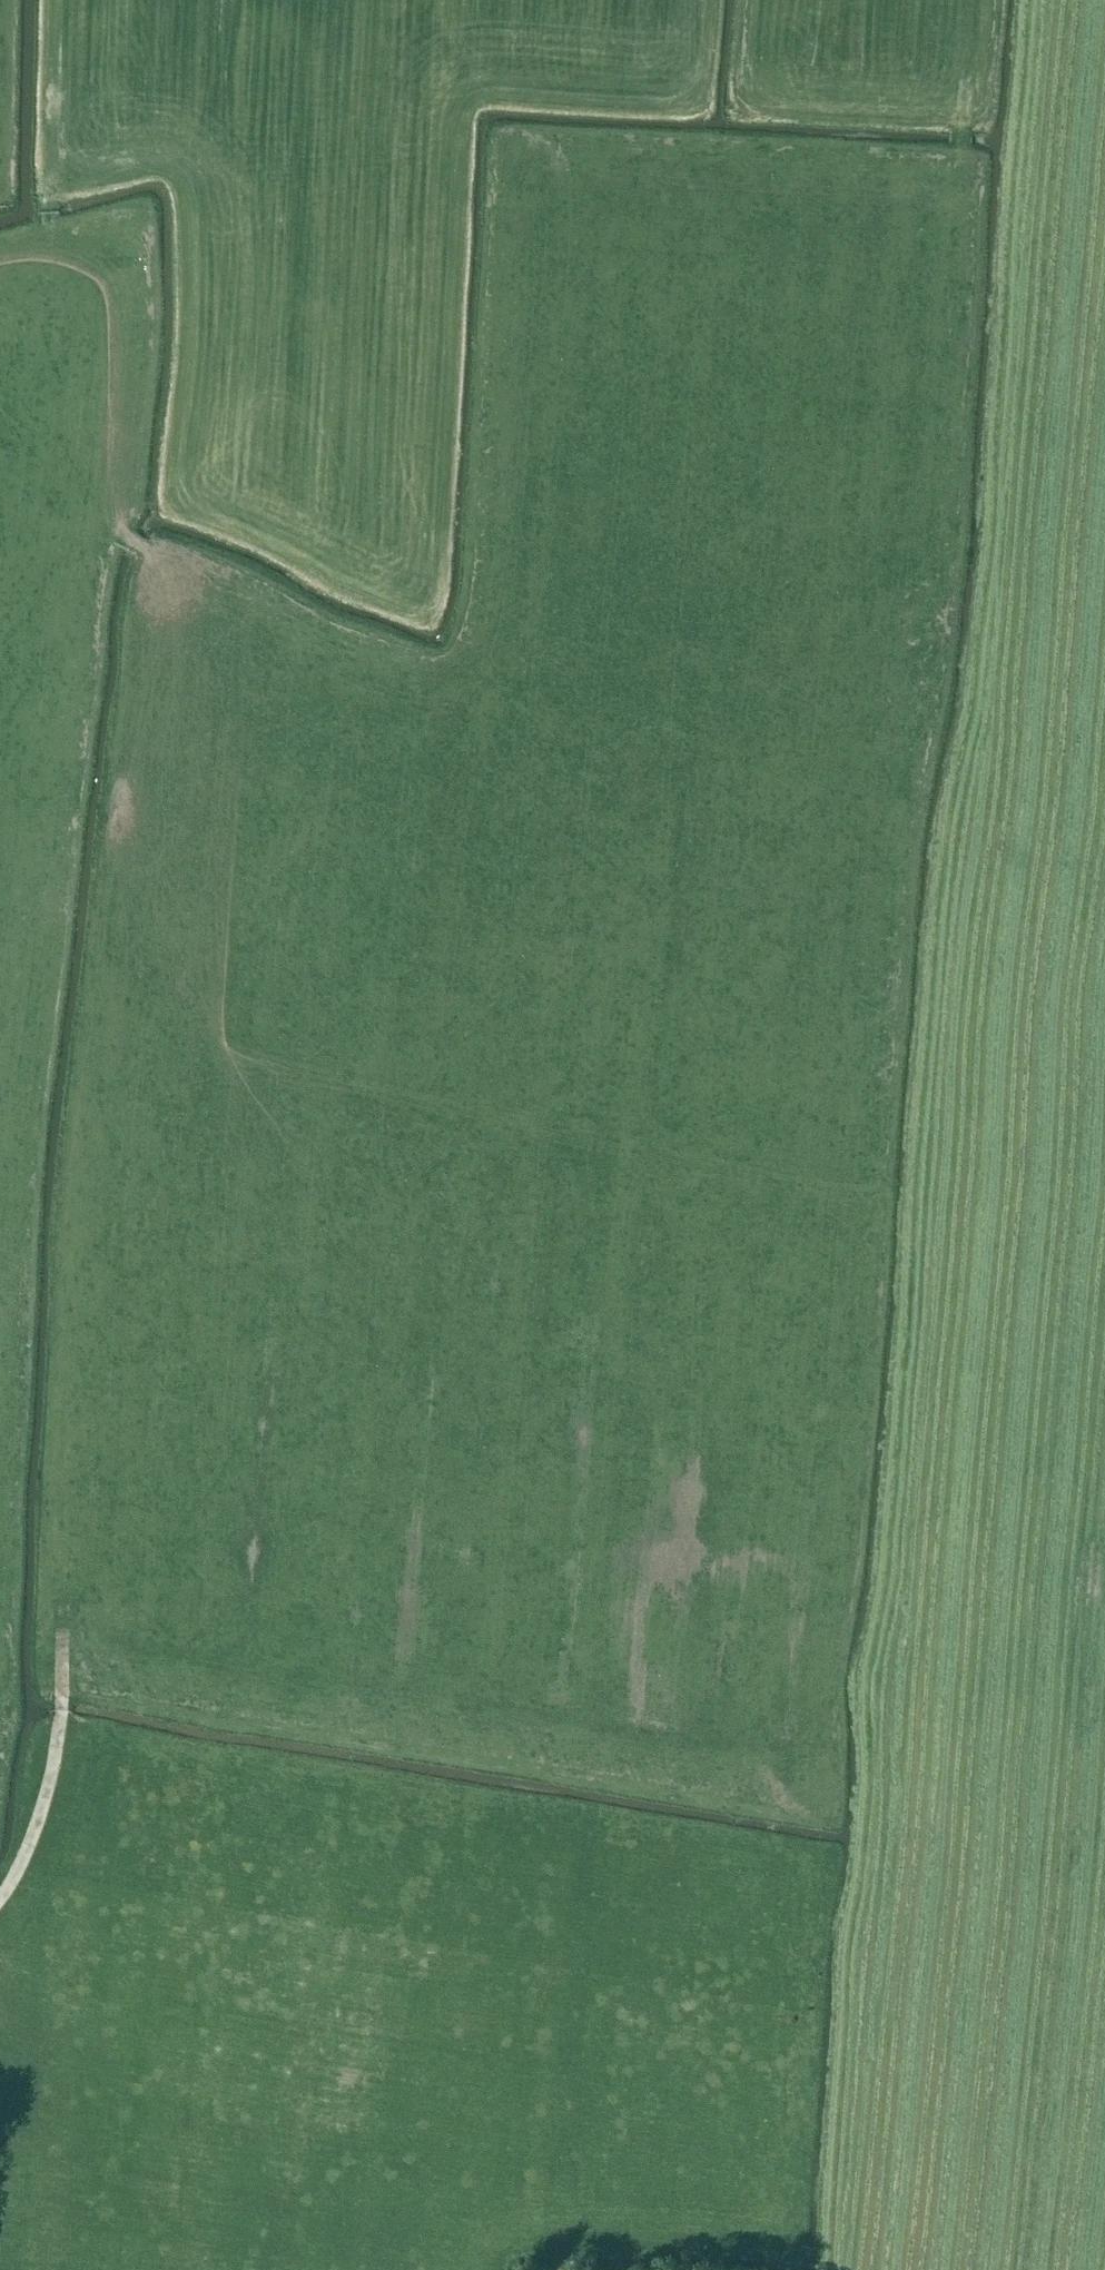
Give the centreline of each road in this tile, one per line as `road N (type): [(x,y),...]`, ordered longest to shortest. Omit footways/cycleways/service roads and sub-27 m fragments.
road 1 (track): [(0,1892),(44,1813),(59,1727),(61,1639)]

